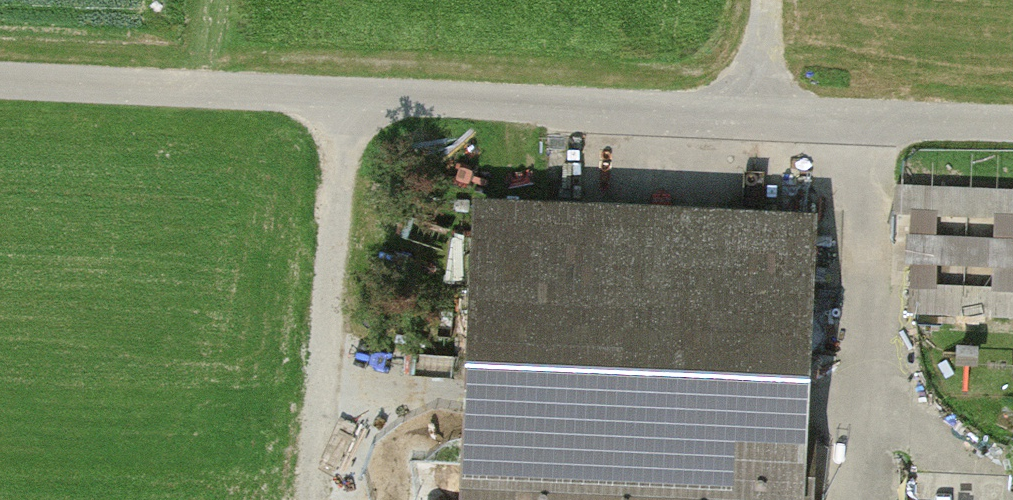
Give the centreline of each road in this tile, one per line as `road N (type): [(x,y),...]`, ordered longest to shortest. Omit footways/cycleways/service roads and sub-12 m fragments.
road 1 (unclassified): [(1012,133),(0,83)]
road 2 (track): [(346,98),(316,499)]
road 3 (track): [(761,123),(775,0)]

